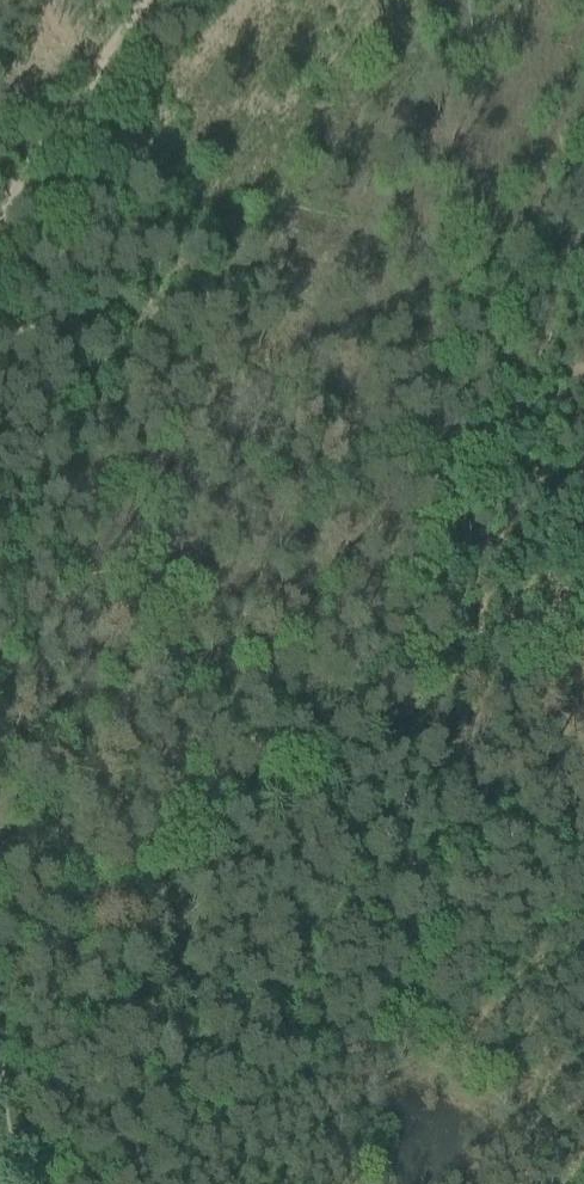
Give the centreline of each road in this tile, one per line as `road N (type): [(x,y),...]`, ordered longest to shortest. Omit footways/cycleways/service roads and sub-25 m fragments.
road 1 (track): [(0,217),(146,0)]

